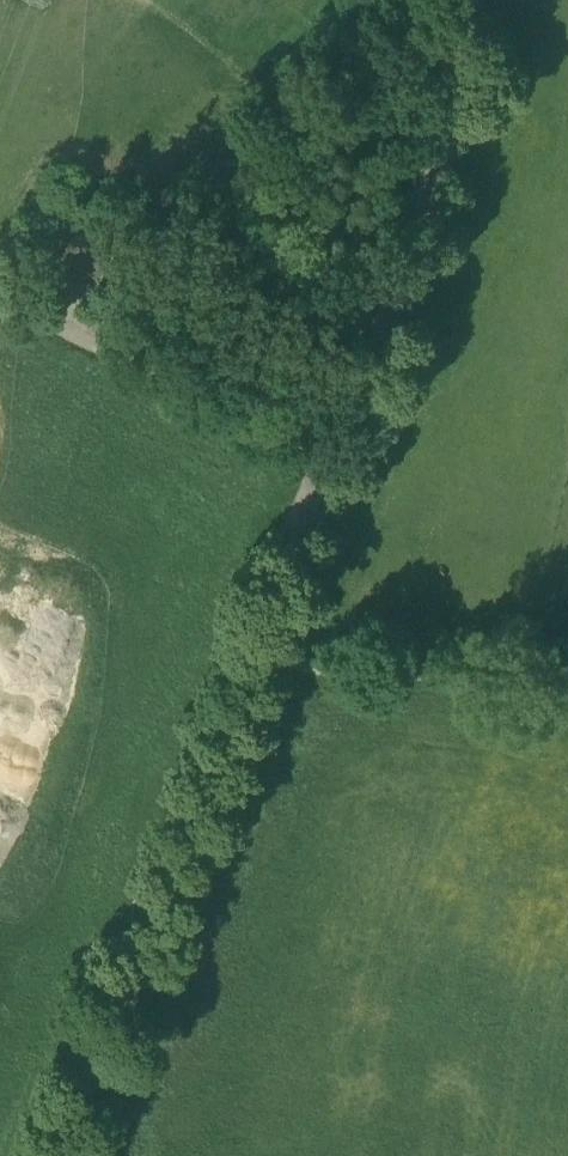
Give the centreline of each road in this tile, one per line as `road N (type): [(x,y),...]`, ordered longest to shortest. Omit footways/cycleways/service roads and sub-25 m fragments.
road 1 (residential): [(58,1155),(432,193),(472,0)]
road 2 (track): [(329,465),(0,304)]
road 3 (track): [(567,678),(252,663)]

